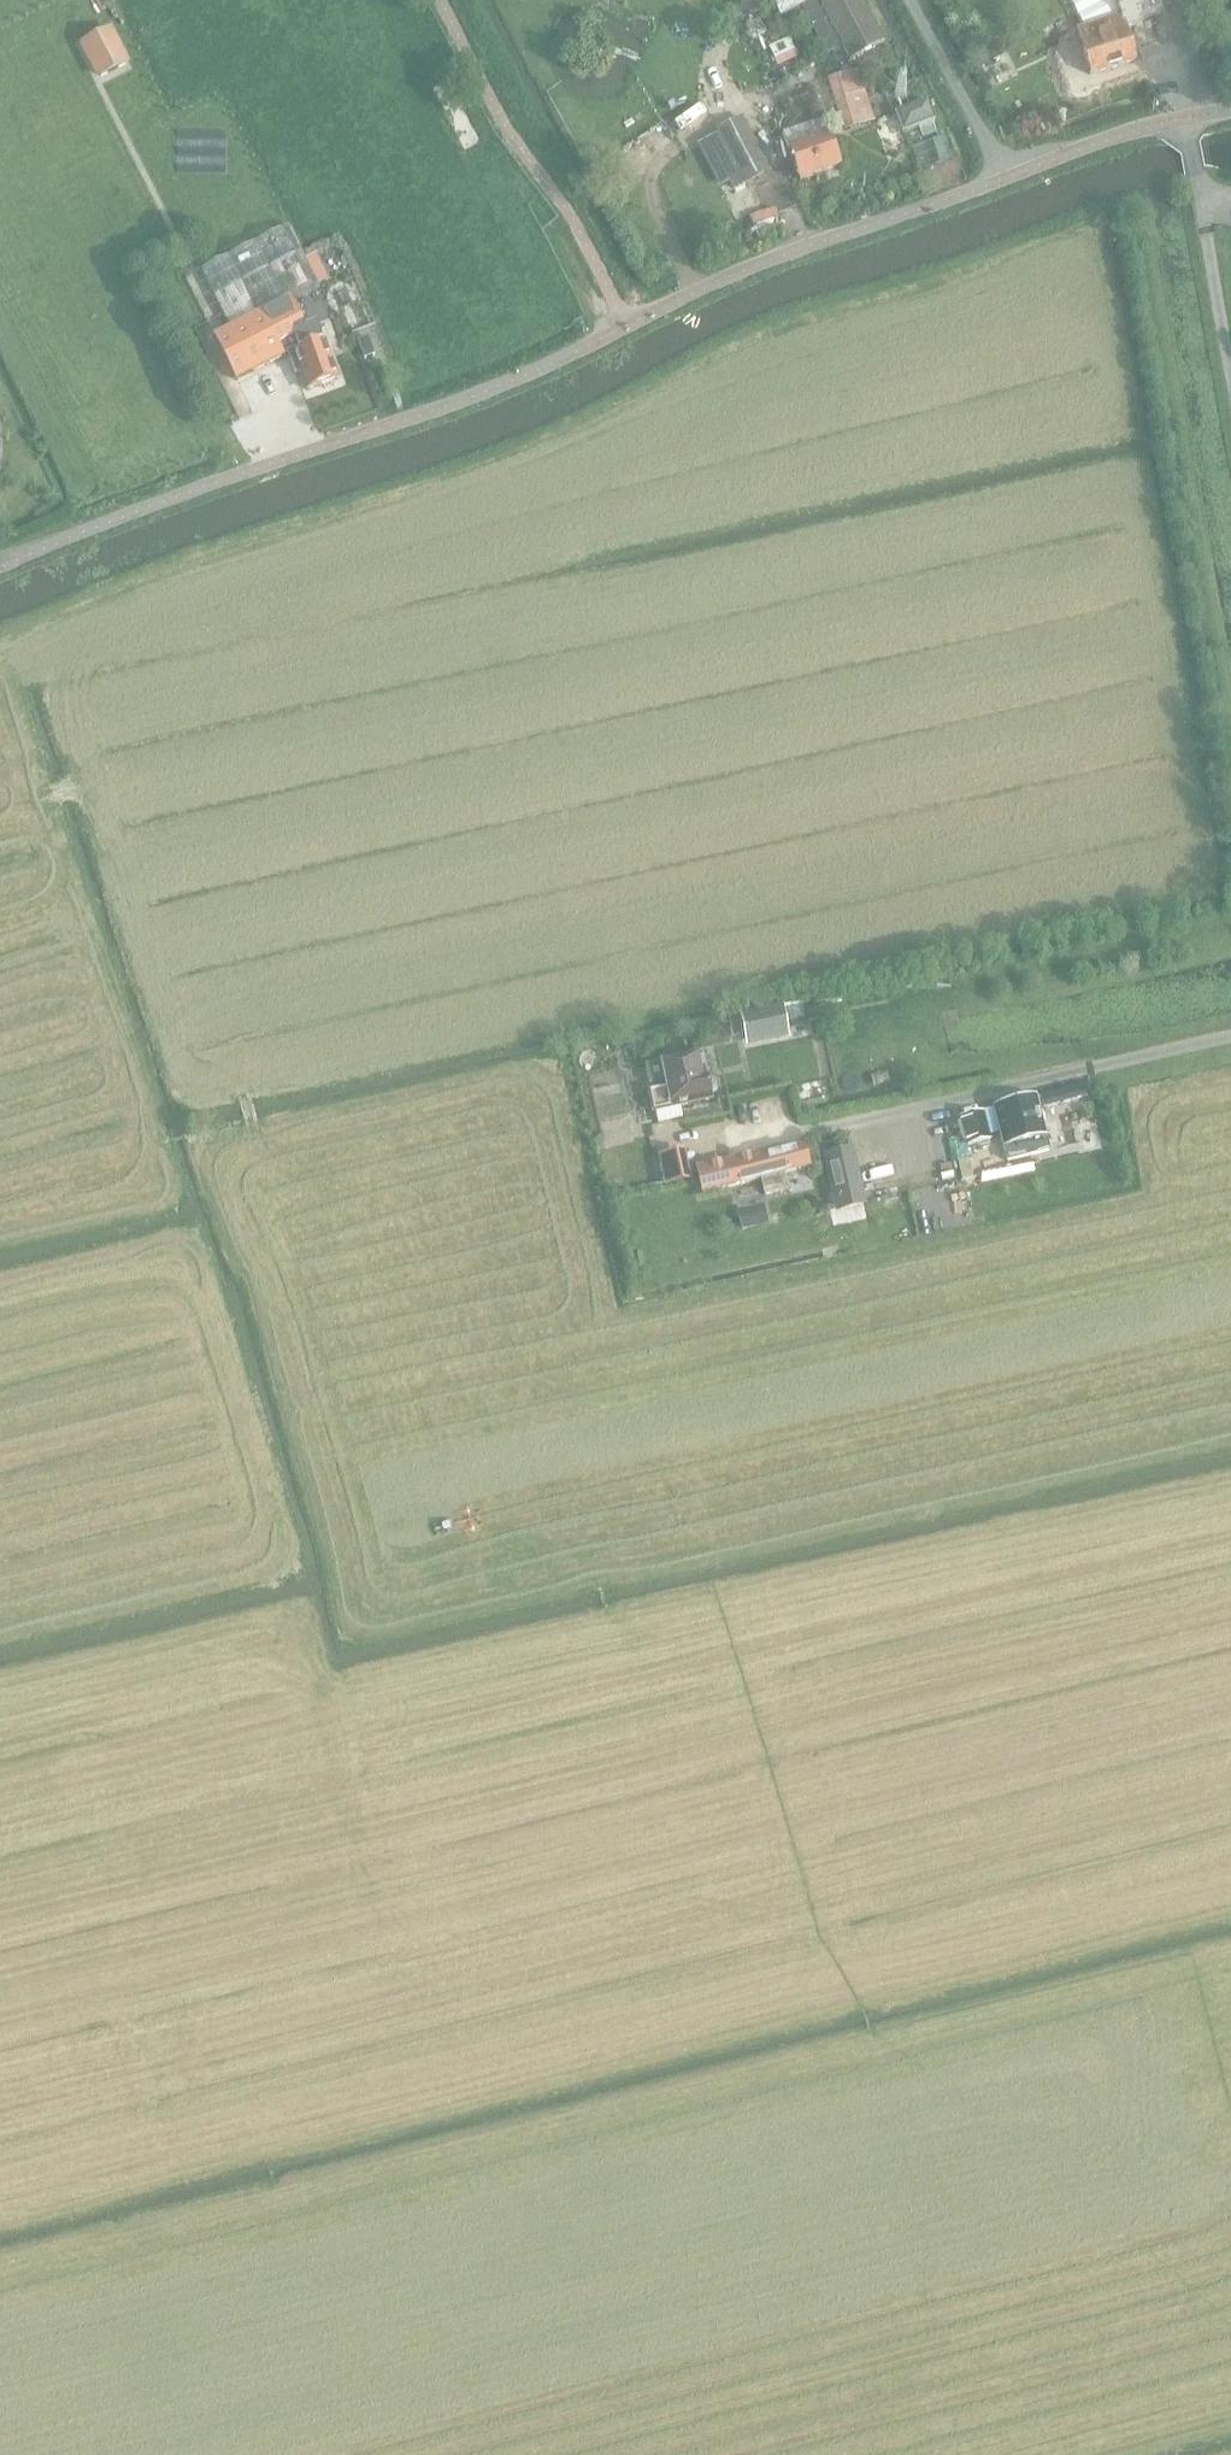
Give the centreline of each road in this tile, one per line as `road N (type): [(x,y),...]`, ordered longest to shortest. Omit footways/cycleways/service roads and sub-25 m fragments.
road 1 (unclassified): [(1185,121),(820,244),(704,288),(533,375),(150,507),(0,571)]
road 2 (track): [(1230,1488),(726,1625)]
road 3 (unclassified): [(810,1131),(1230,1036)]
road 4 (unclassified): [(1230,356),(1185,121)]

